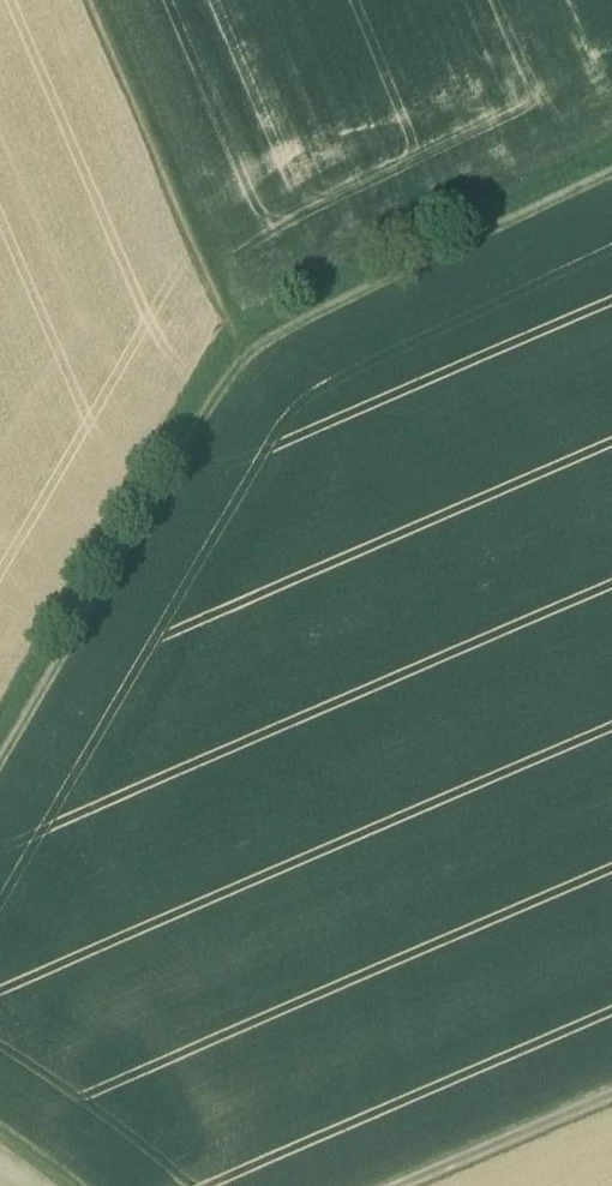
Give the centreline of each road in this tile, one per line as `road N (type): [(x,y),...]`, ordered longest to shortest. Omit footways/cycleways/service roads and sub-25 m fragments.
road 1 (track): [(611,166),(242,343),(0,755)]
road 2 (track): [(242,343),(104,0)]
road 3 (track): [(442,1185),(611,1112)]

